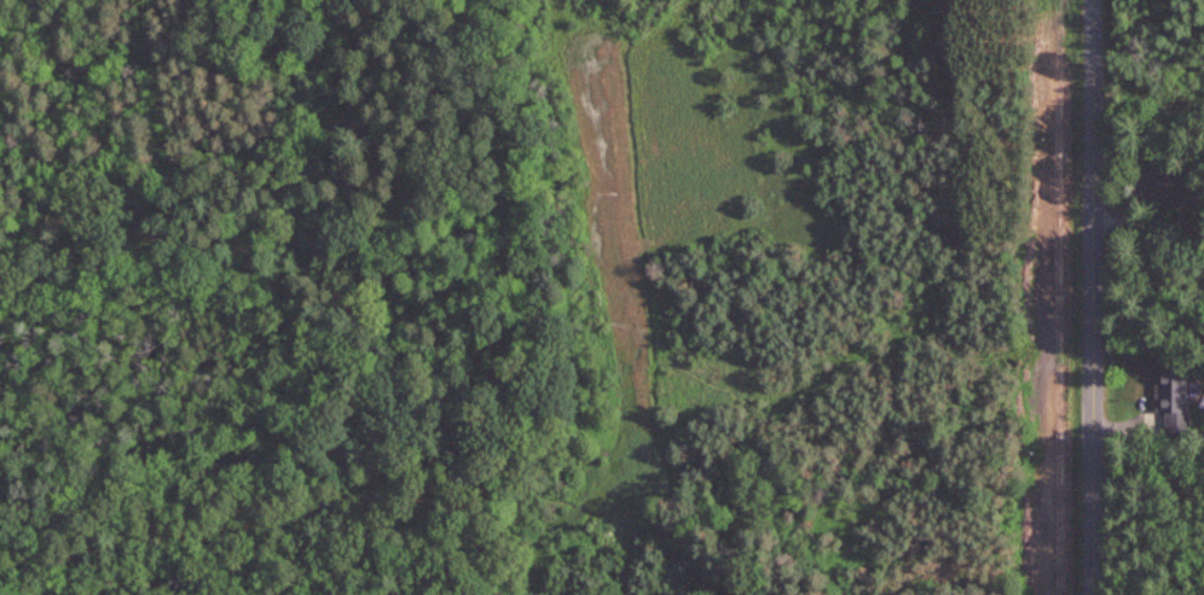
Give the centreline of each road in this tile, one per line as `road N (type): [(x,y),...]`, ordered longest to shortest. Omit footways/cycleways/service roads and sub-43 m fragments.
road 1 (residential): [(1094,594),(1092,0)]

